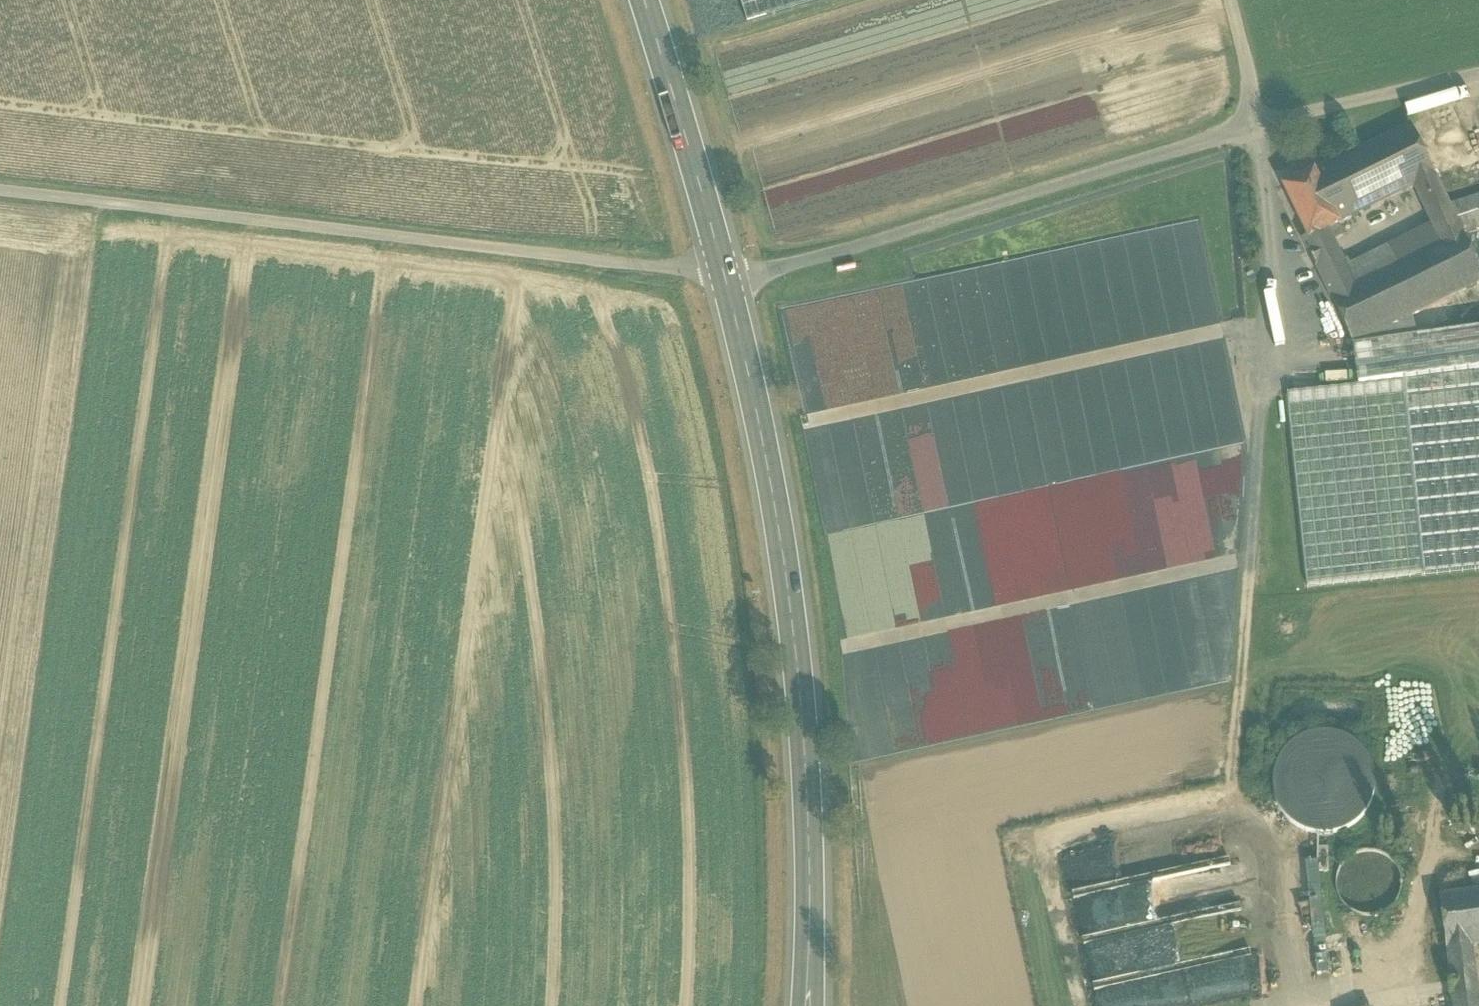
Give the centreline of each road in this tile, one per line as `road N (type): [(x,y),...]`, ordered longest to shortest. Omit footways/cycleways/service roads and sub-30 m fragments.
road 1 (track): [(1074,1005),(1048,841),(1229,803),(1270,374),(1270,288),(1266,191),(1229,0)]
road 2 (secondary): [(640,0),(725,274),(787,587),(803,733),(807,1005)]
road 3 (track): [(1478,81),(1254,130),(725,274)]
road 4 (track): [(0,189),(725,274)]

